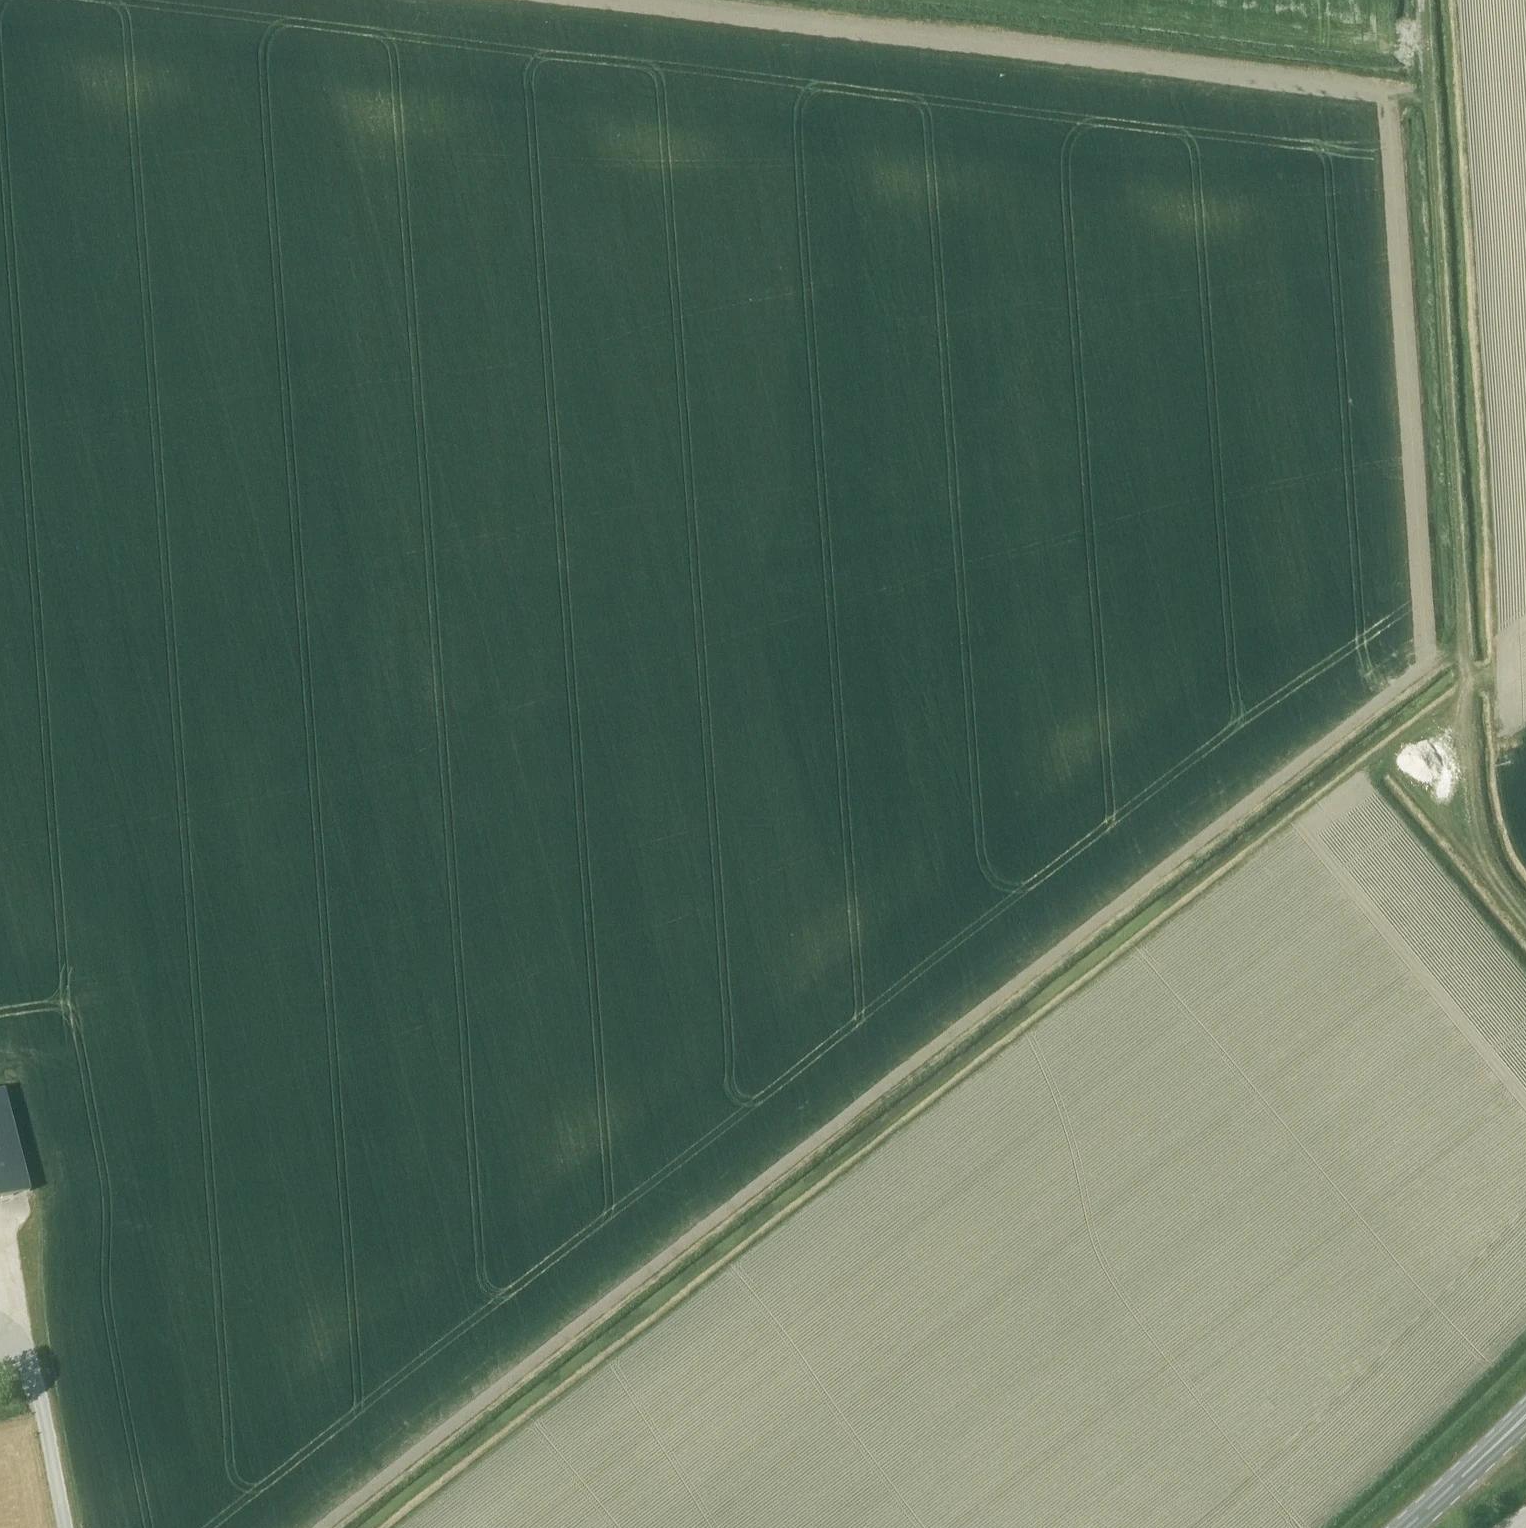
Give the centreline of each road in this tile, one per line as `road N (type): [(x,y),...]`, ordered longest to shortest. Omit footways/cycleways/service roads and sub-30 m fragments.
road 1 (track): [(1525,919),(1481,864),(1465,809),(1413,0)]
road 2 (primary): [(1525,1404),(1402,1527)]
road 3 (primary): [(1405,1527),(1525,1428)]

